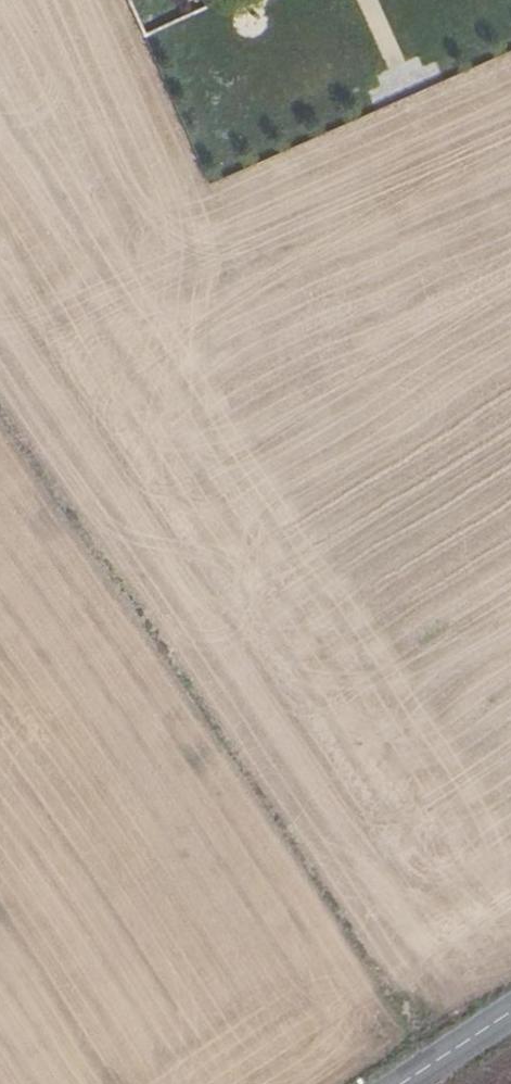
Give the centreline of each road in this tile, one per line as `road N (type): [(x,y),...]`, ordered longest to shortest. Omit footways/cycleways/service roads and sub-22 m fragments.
road 1 (secondary): [(399,1083),(510,1011)]

